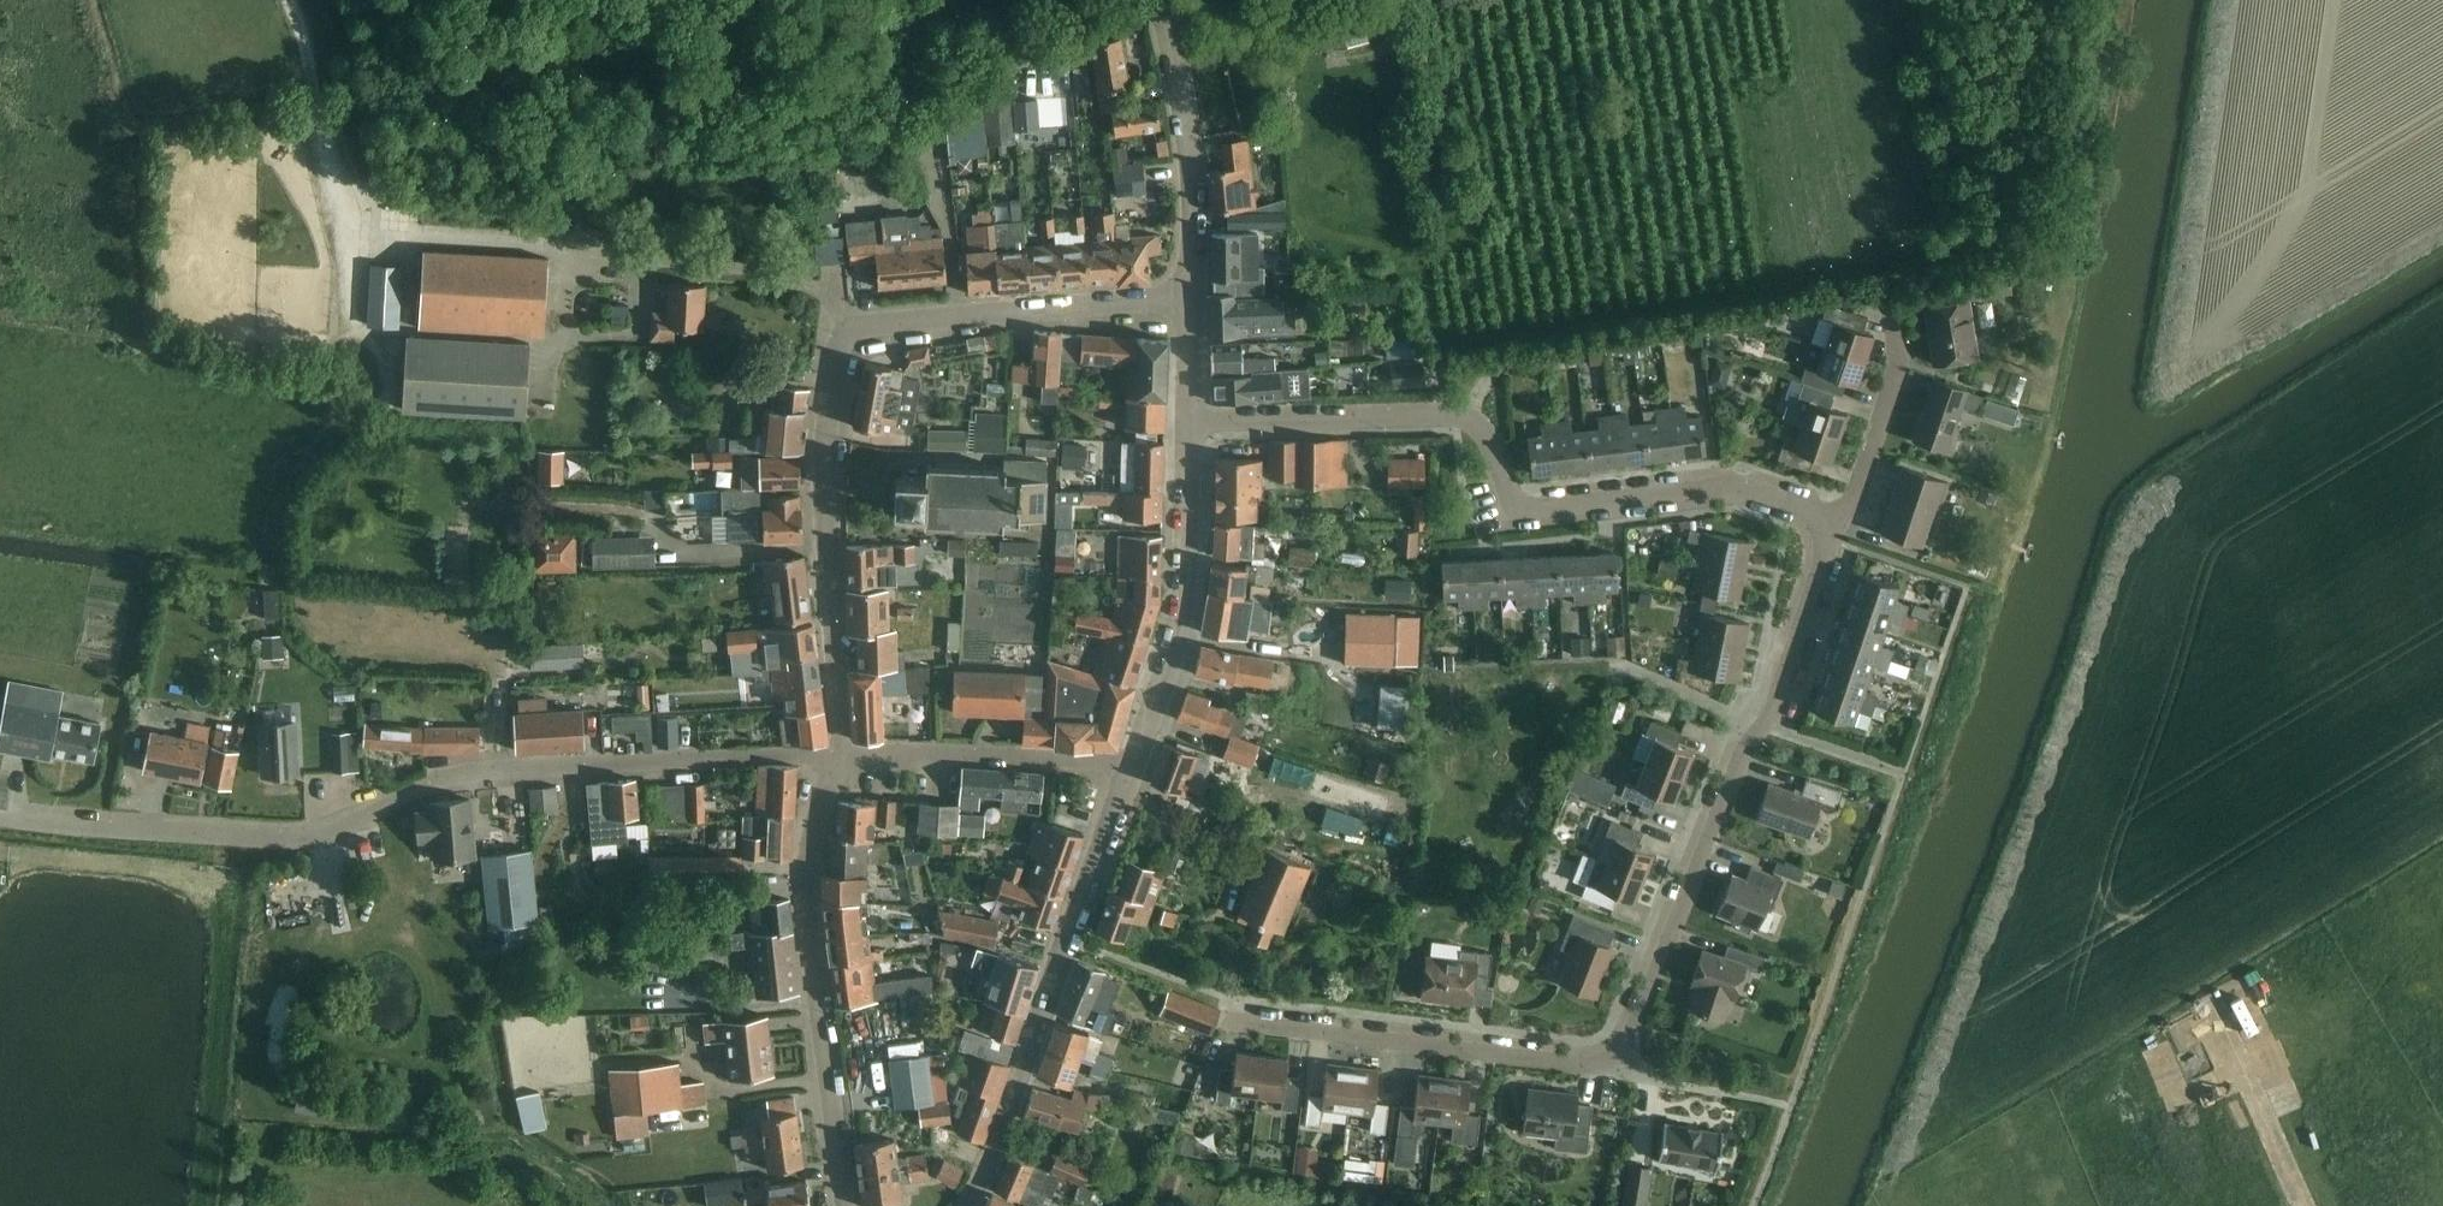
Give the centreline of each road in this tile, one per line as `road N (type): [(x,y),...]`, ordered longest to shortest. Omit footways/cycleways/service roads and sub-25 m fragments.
road 1 (residential): [(0,814),(291,841),(337,831),(447,776),(597,762),(834,757)]
road 2 (residential): [(842,757),(824,466),(842,345),(866,327),(924,320),(1189,304)]
road 3 (residential): [(1227,1019),(1571,1063),(1611,1057),(1624,1048),(1759,722)]
road 4 (residential): [(1836,524),(1810,508),(1724,483),(1517,507),(1483,428),(1446,410),(1189,417)]
road 5 (tertiary): [(965,1205),(993,1156),(1130,768)]
road 6 (residential): [(846,1205),(804,897),(834,757)]
road 7 (tertiary): [(1130,768),(1186,593),(1189,417)]
road 8 (tertiary): [(1189,304),(1193,169),(1161,0)]
road 9 (unclassified): [(1148,0),(938,115)]
road 10 (residential): [(1836,524),(1863,479),(1896,372),(1887,301)]
road 11 (residential): [(1759,722),(1779,694),(1836,524)]
road 12 (residential): [(959,755),(1130,768)]
road 13 (residential): [(1759,722),(1632,670),(1611,671)]
road 14 (residential): [(1903,771),(1759,722)]

